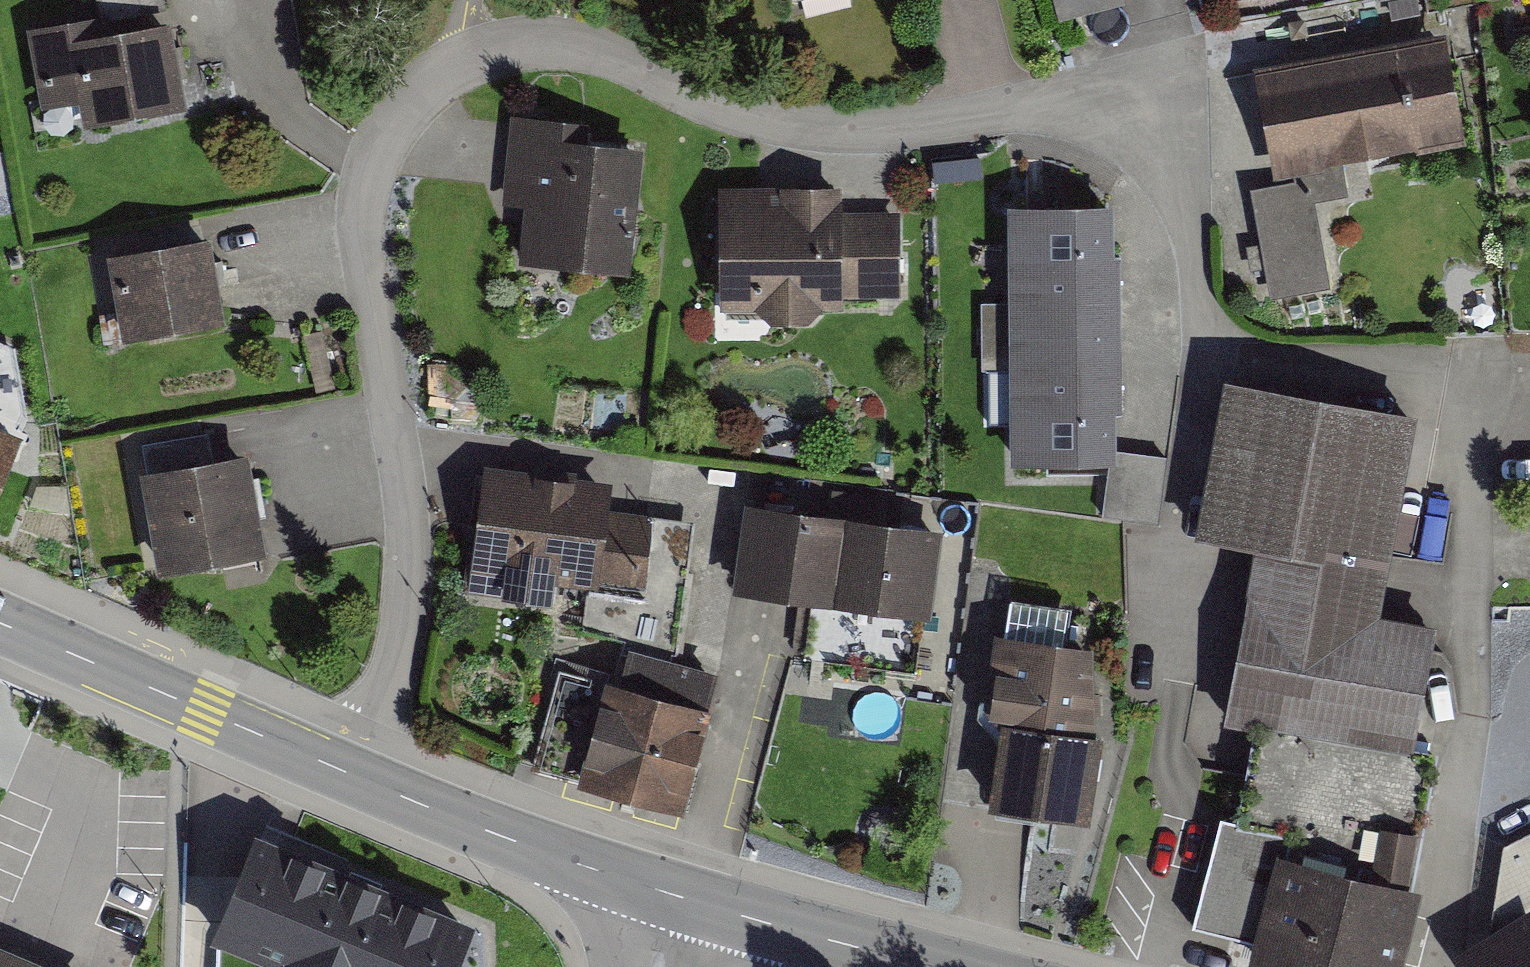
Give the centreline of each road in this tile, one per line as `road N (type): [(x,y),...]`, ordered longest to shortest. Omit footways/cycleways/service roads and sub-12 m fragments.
road 1 (residential): [(353,776),(400,651),(408,564),(405,481),(364,202),(378,150),(398,117),(470,57),(513,42),(563,42),(746,118),(809,127),(962,126),(1090,105),(1155,117),(1190,164),(1208,352)]
road 2 (secondary): [(353,776),(0,621)]
road 3 (secondary): [(679,897),(353,776)]
road 4 (secondary): [(945,966),(679,897)]

